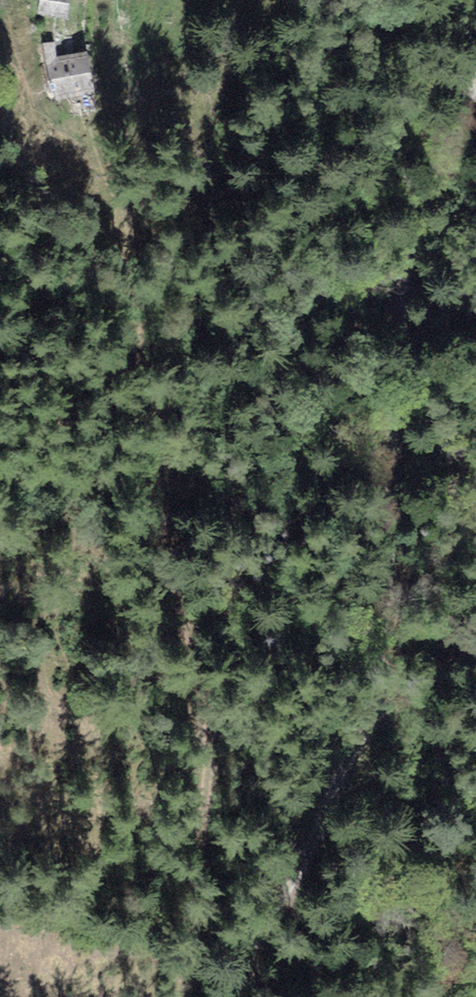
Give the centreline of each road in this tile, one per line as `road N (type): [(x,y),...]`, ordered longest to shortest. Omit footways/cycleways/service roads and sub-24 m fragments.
road 1 (track): [(184,996),(208,713),(129,221),(119,15)]
road 2 (track): [(475,87),(413,234),(376,574),(305,872),(231,996)]

